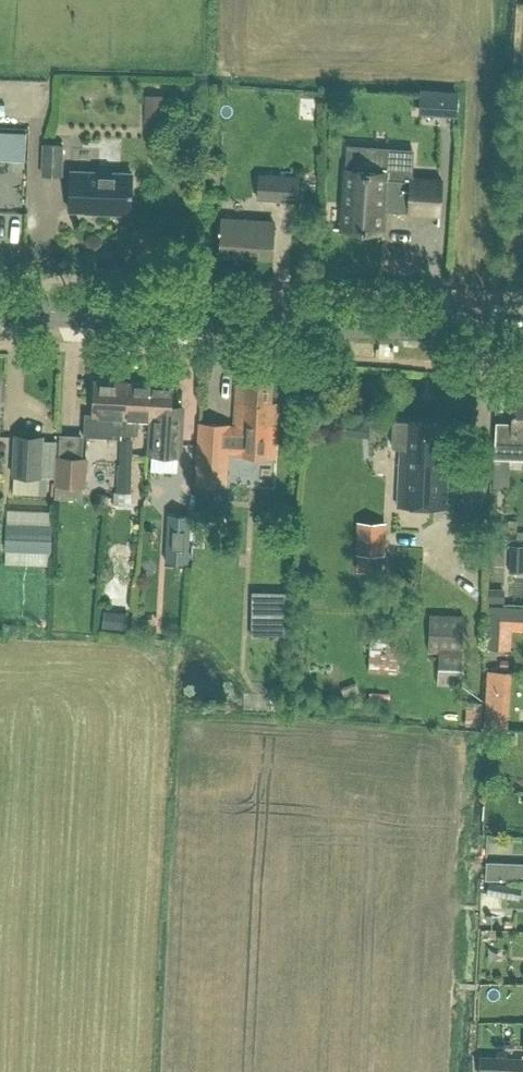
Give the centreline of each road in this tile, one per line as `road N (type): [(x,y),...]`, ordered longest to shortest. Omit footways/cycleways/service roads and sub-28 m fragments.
road 1 (tertiary): [(496,327),(0,310)]

